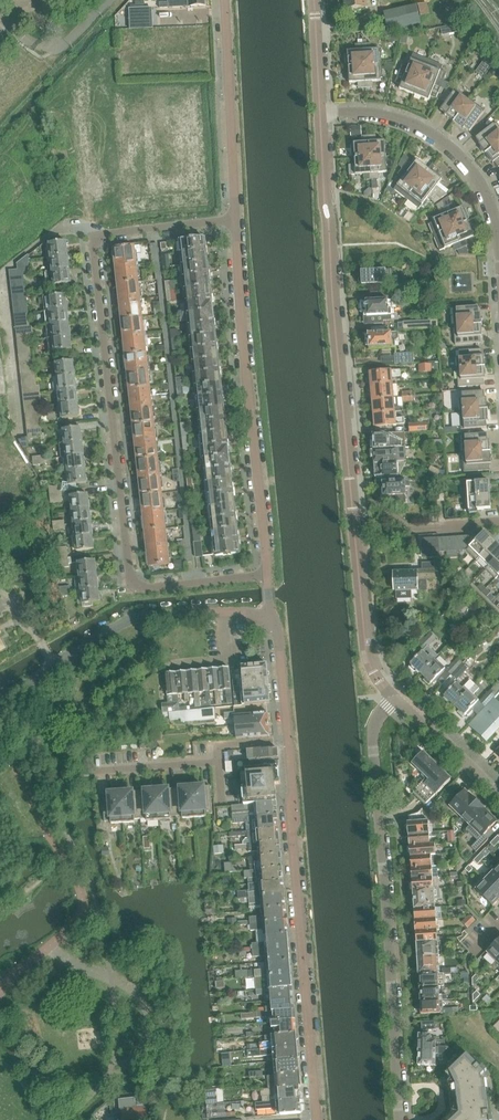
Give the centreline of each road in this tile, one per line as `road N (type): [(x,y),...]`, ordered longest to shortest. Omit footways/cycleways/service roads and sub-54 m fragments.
road 1 (residential): [(268,574),(129,587),(89,235),(236,219)]
road 2 (residential): [(398,701),(373,670),(366,641),(321,113)]
road 3 (residential): [(400,1119),(374,729),(398,701)]
road 4 (residential): [(317,1119),(289,742)]
road 5 (residential): [(268,574),(236,219)]
road 6 (residential): [(270,614),(136,617),(0,698)]
road 7 (residential): [(498,256),(487,189),(446,137),(376,108),(321,113)]
road 8 (residential): [(236,219),(224,0)]
road 9 (residential): [(498,797),(398,701)]
road 10 (residential): [(289,742),(270,614)]

